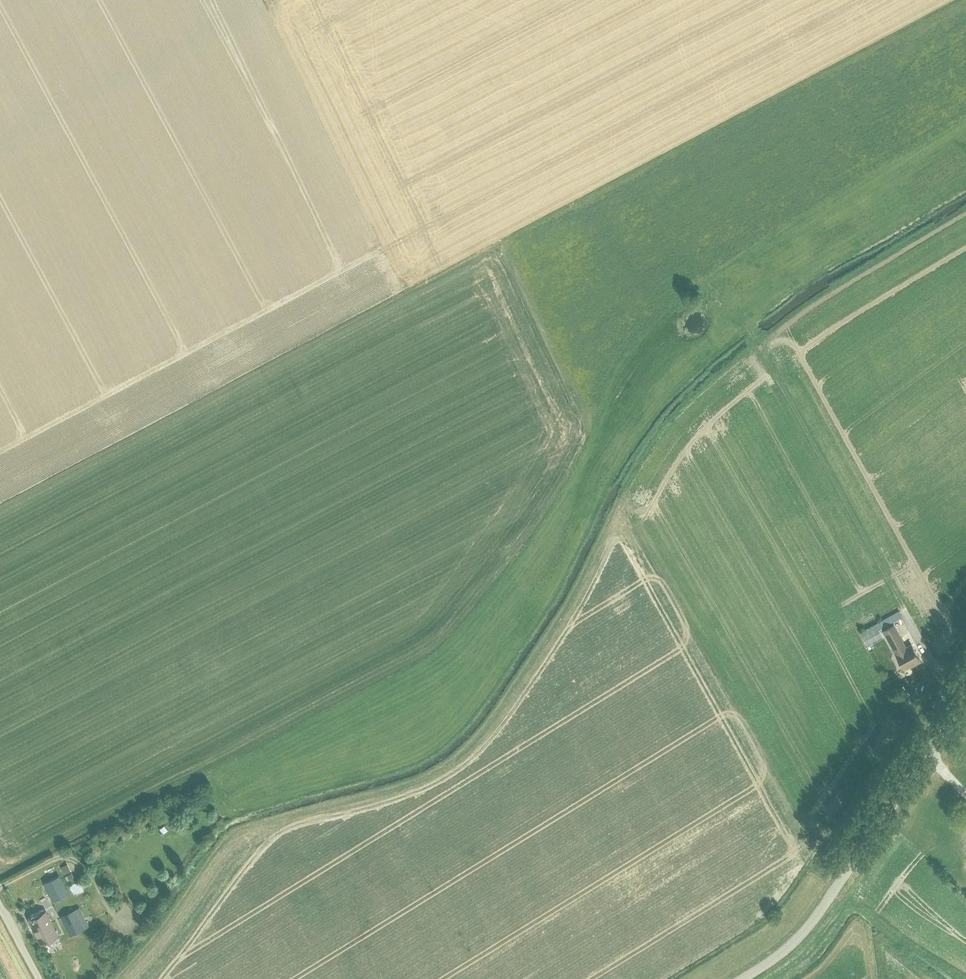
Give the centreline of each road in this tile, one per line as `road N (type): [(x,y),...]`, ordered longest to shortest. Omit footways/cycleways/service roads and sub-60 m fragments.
road 1 (unclassified): [(741,978),(801,935),(965,698)]

